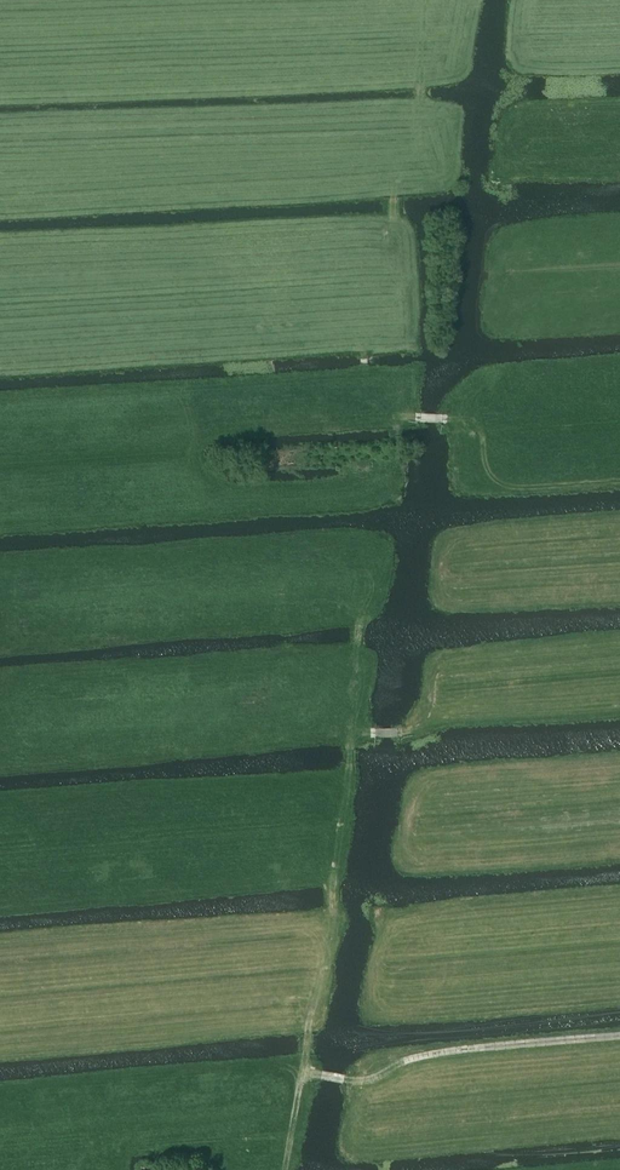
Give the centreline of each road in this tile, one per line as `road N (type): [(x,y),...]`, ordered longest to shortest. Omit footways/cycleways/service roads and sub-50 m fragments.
road 1 (track): [(336,863),(305,1072),(355,1081),(435,1053),(619,1035)]
road 2 (track): [(364,354),(394,227),(393,194),(420,108),(425,0)]
road 3 (track): [(449,418),(480,424),(500,485),(619,479)]

